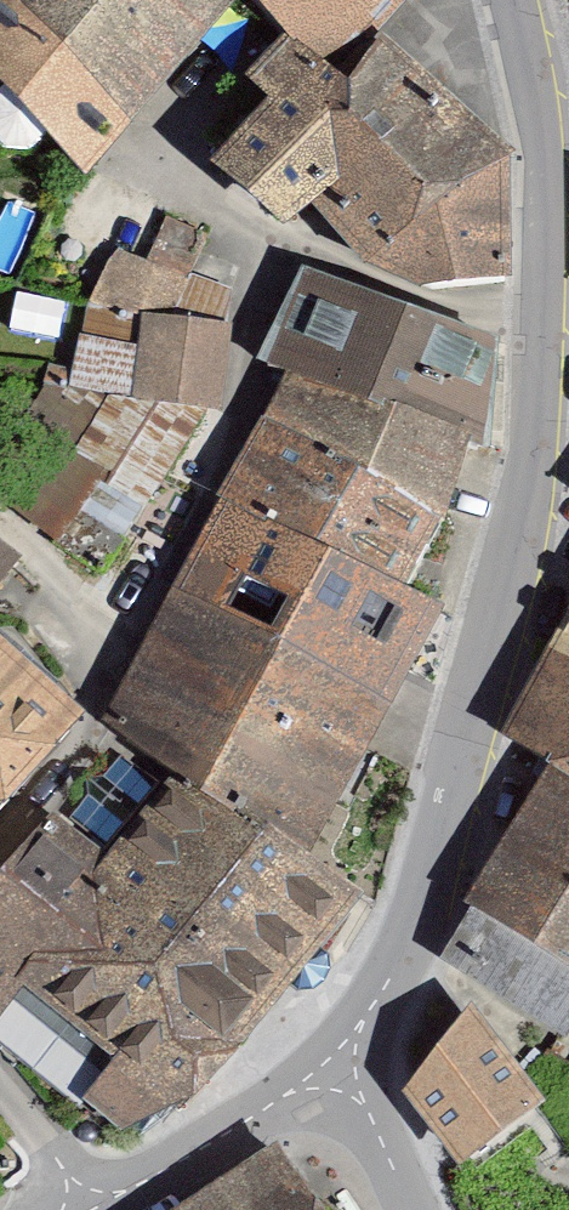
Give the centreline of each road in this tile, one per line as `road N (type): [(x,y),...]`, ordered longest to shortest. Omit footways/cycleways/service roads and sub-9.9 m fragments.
road 1 (residential): [(337,1051),(443,774),(520,483),(537,286),(534,126),(511,0)]
road 2 (residential): [(277,260),(249,376),(259,434),(111,707),(0,871)]
road 3 (residential): [(337,1051),(103,1209)]
road 4 (residential): [(420,1209),(337,1051)]
road 5 (residential): [(0,1093),(96,1209)]

